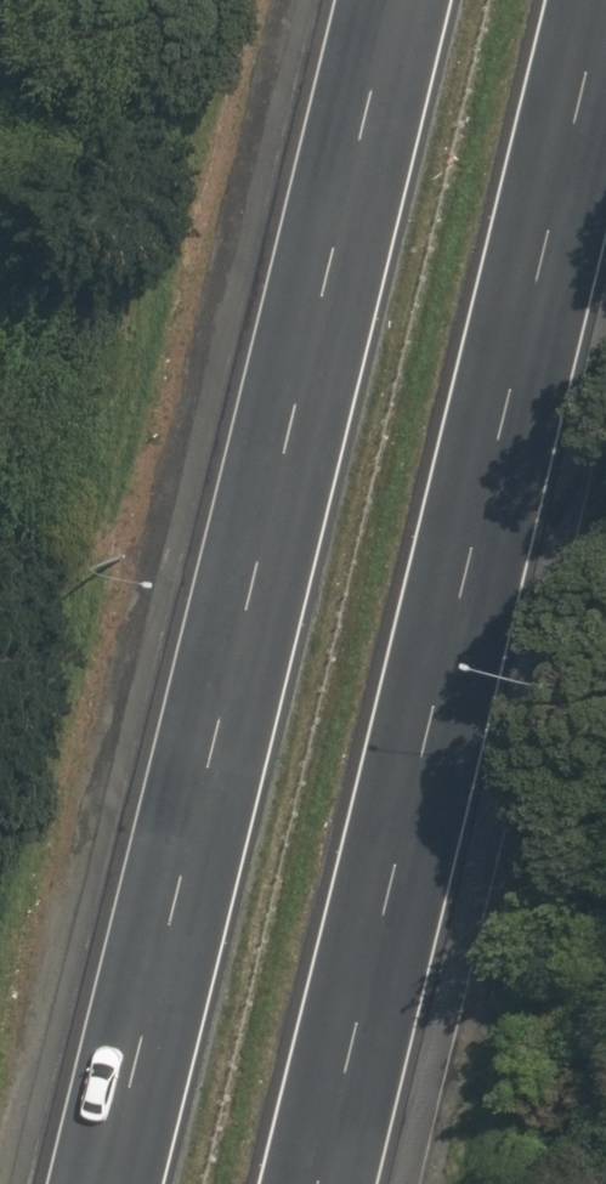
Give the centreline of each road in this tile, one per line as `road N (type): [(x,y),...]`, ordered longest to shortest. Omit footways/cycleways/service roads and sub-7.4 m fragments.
road 1 (motorway): [(599,0),(311,1183)]
road 2 (motorway): [(83,1183),(367,0)]

